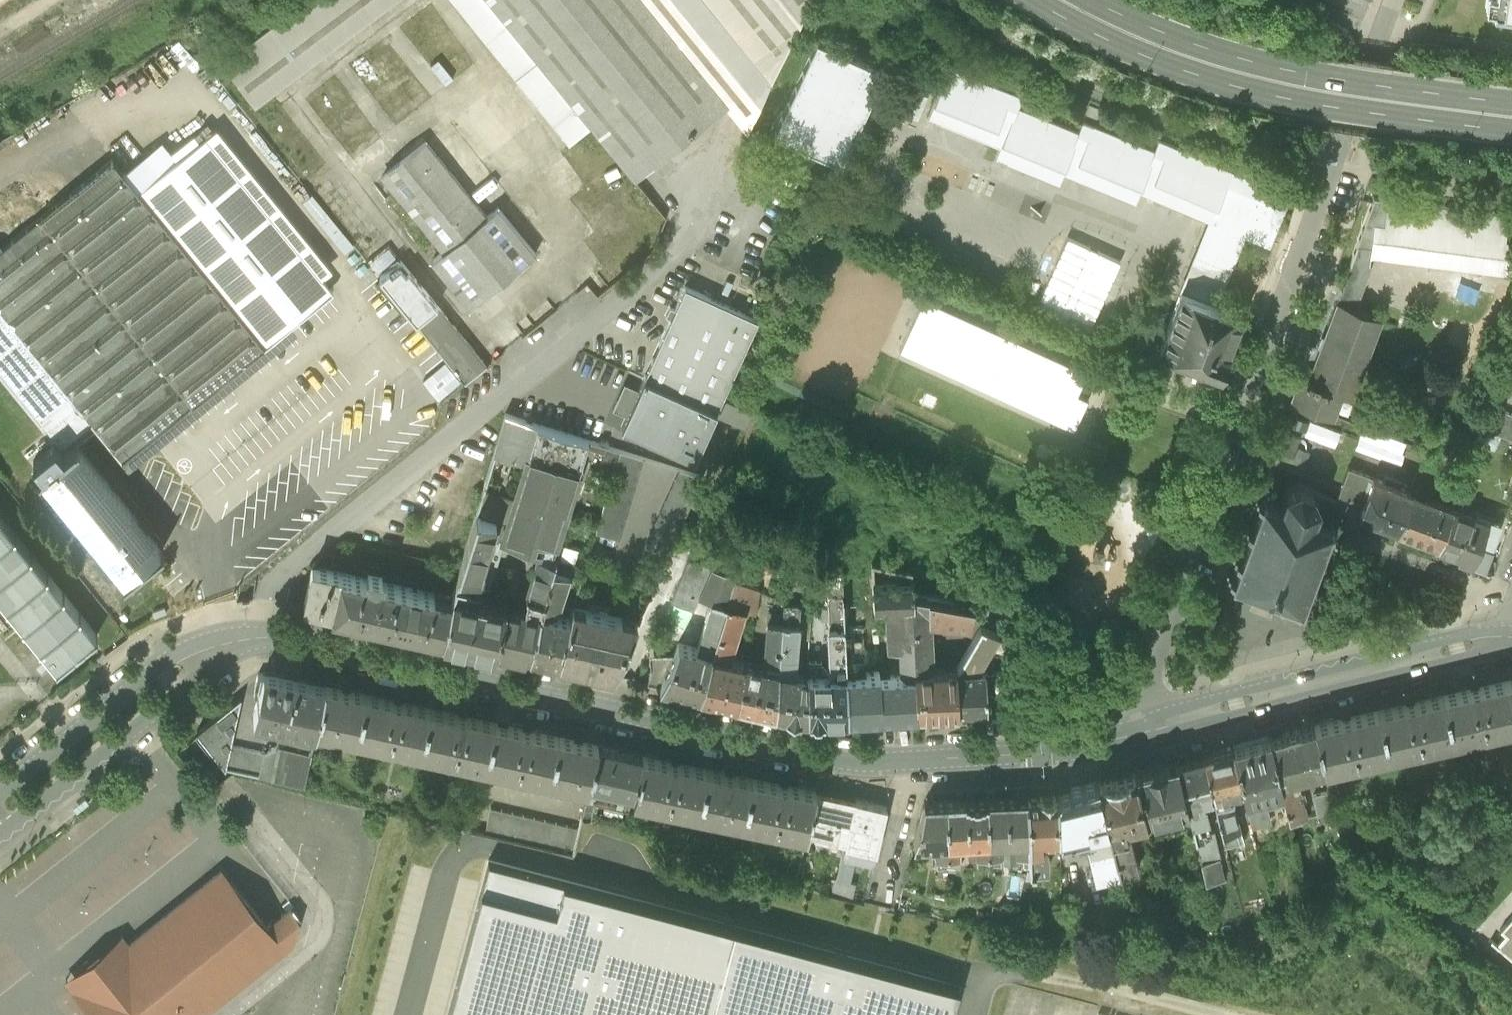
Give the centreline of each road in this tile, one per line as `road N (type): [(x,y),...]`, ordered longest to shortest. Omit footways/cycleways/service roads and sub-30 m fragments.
road 1 (tertiary): [(208,649),(262,636),(310,640),(840,760),(1042,750),(1150,727)]
road 2 (residential): [(1150,727),(1141,693),(1394,0)]
road 3 (primary): [(1073,0),(1210,61),(1341,90),(1511,113)]
road 4 (tertiary): [(1150,727),(1511,639)]
road 5 (tertiary): [(0,833),(196,677),(208,649)]
road 6 (tertiary): [(208,649),(177,651),(151,669),(0,791)]

